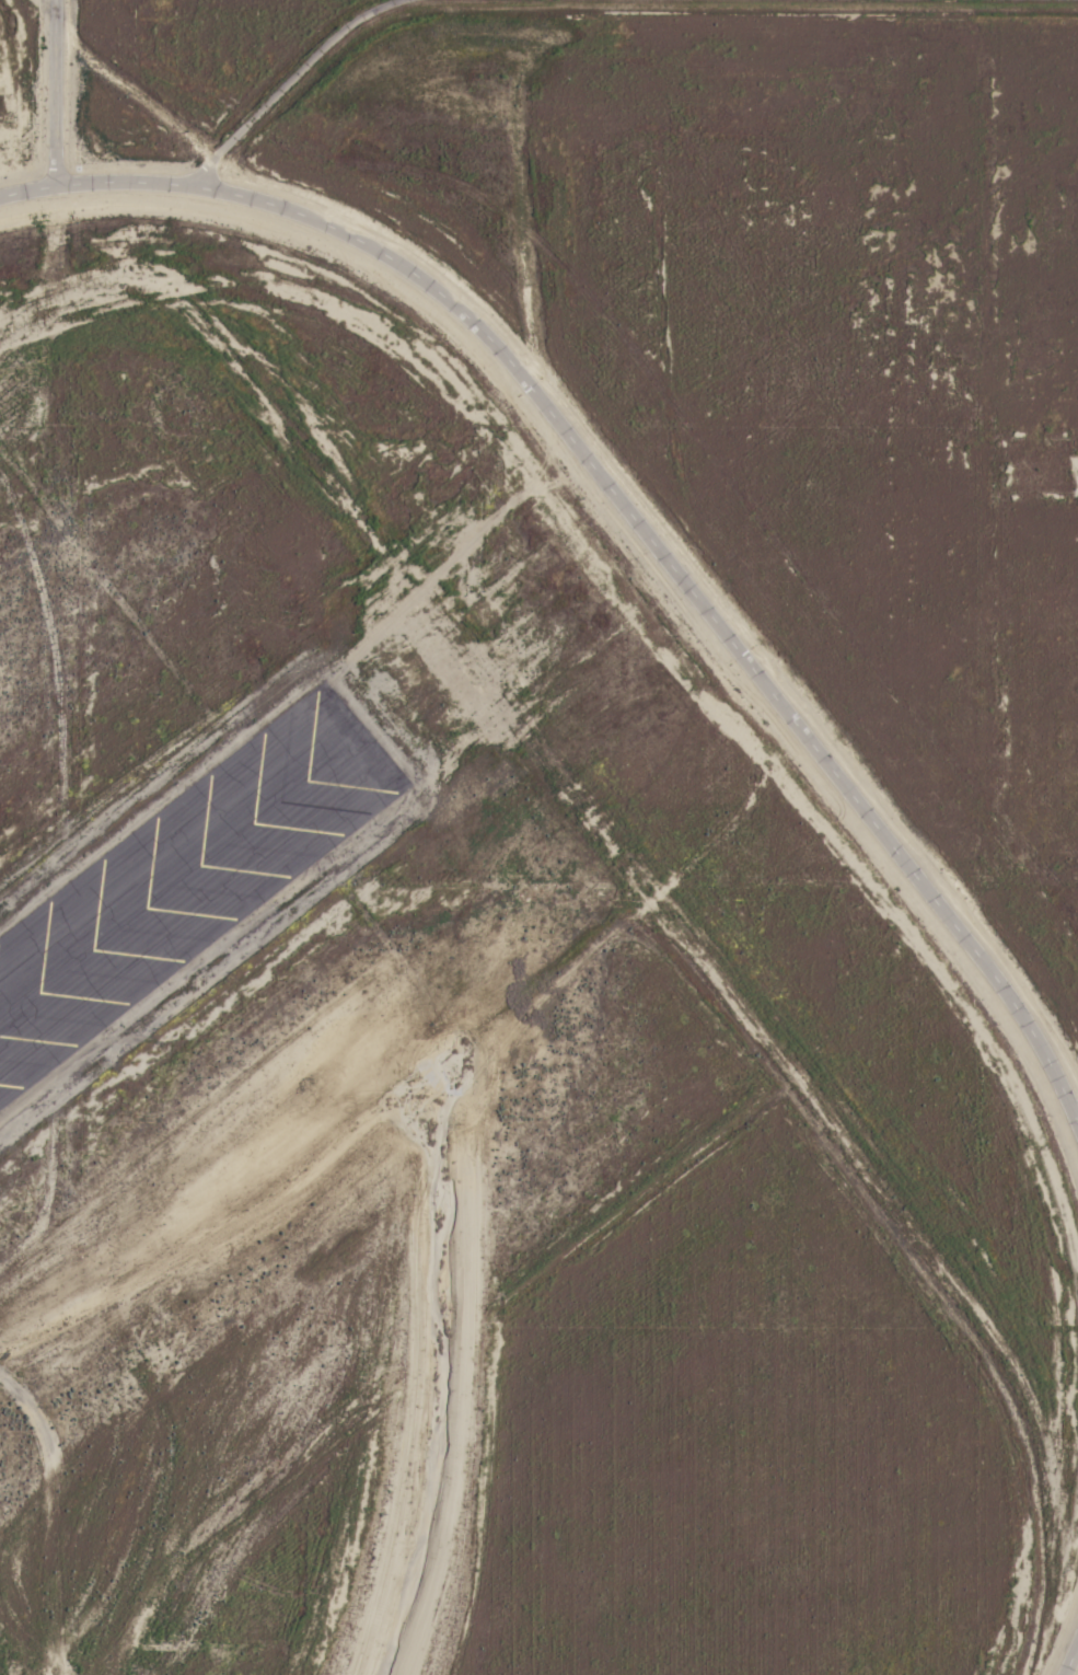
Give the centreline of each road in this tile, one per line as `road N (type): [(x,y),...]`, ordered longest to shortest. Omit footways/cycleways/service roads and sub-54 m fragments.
road 1 (residential): [(1077,1124),(1050,1061),(981,956),(479,327),(386,254),(335,228),(202,185),(72,182),(0,196)]

